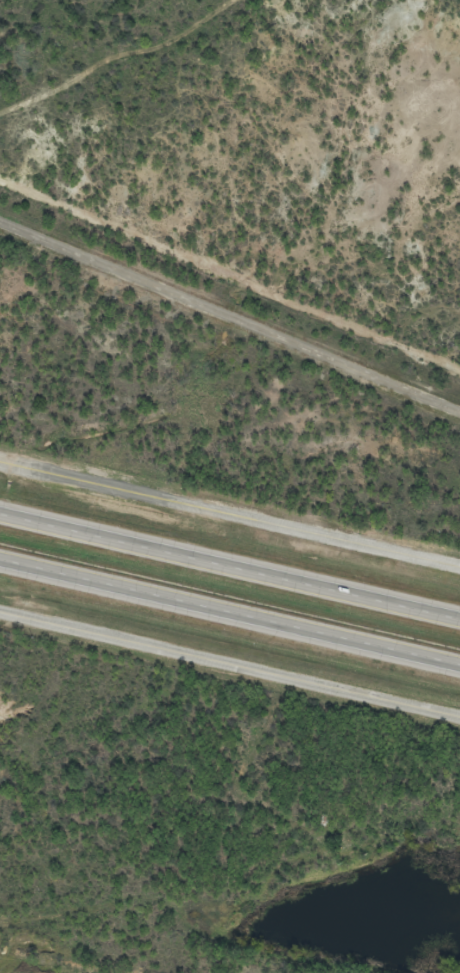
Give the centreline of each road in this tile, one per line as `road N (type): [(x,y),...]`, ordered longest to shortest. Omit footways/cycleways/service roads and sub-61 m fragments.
road 1 (residential): [(0,217),(459,410)]
road 2 (motorway): [(0,557),(459,663)]
road 3 (motorway): [(459,618),(0,513)]
road 4 (tertiary): [(459,719),(0,614)]
road 5 (tertiary): [(459,566),(0,461)]

